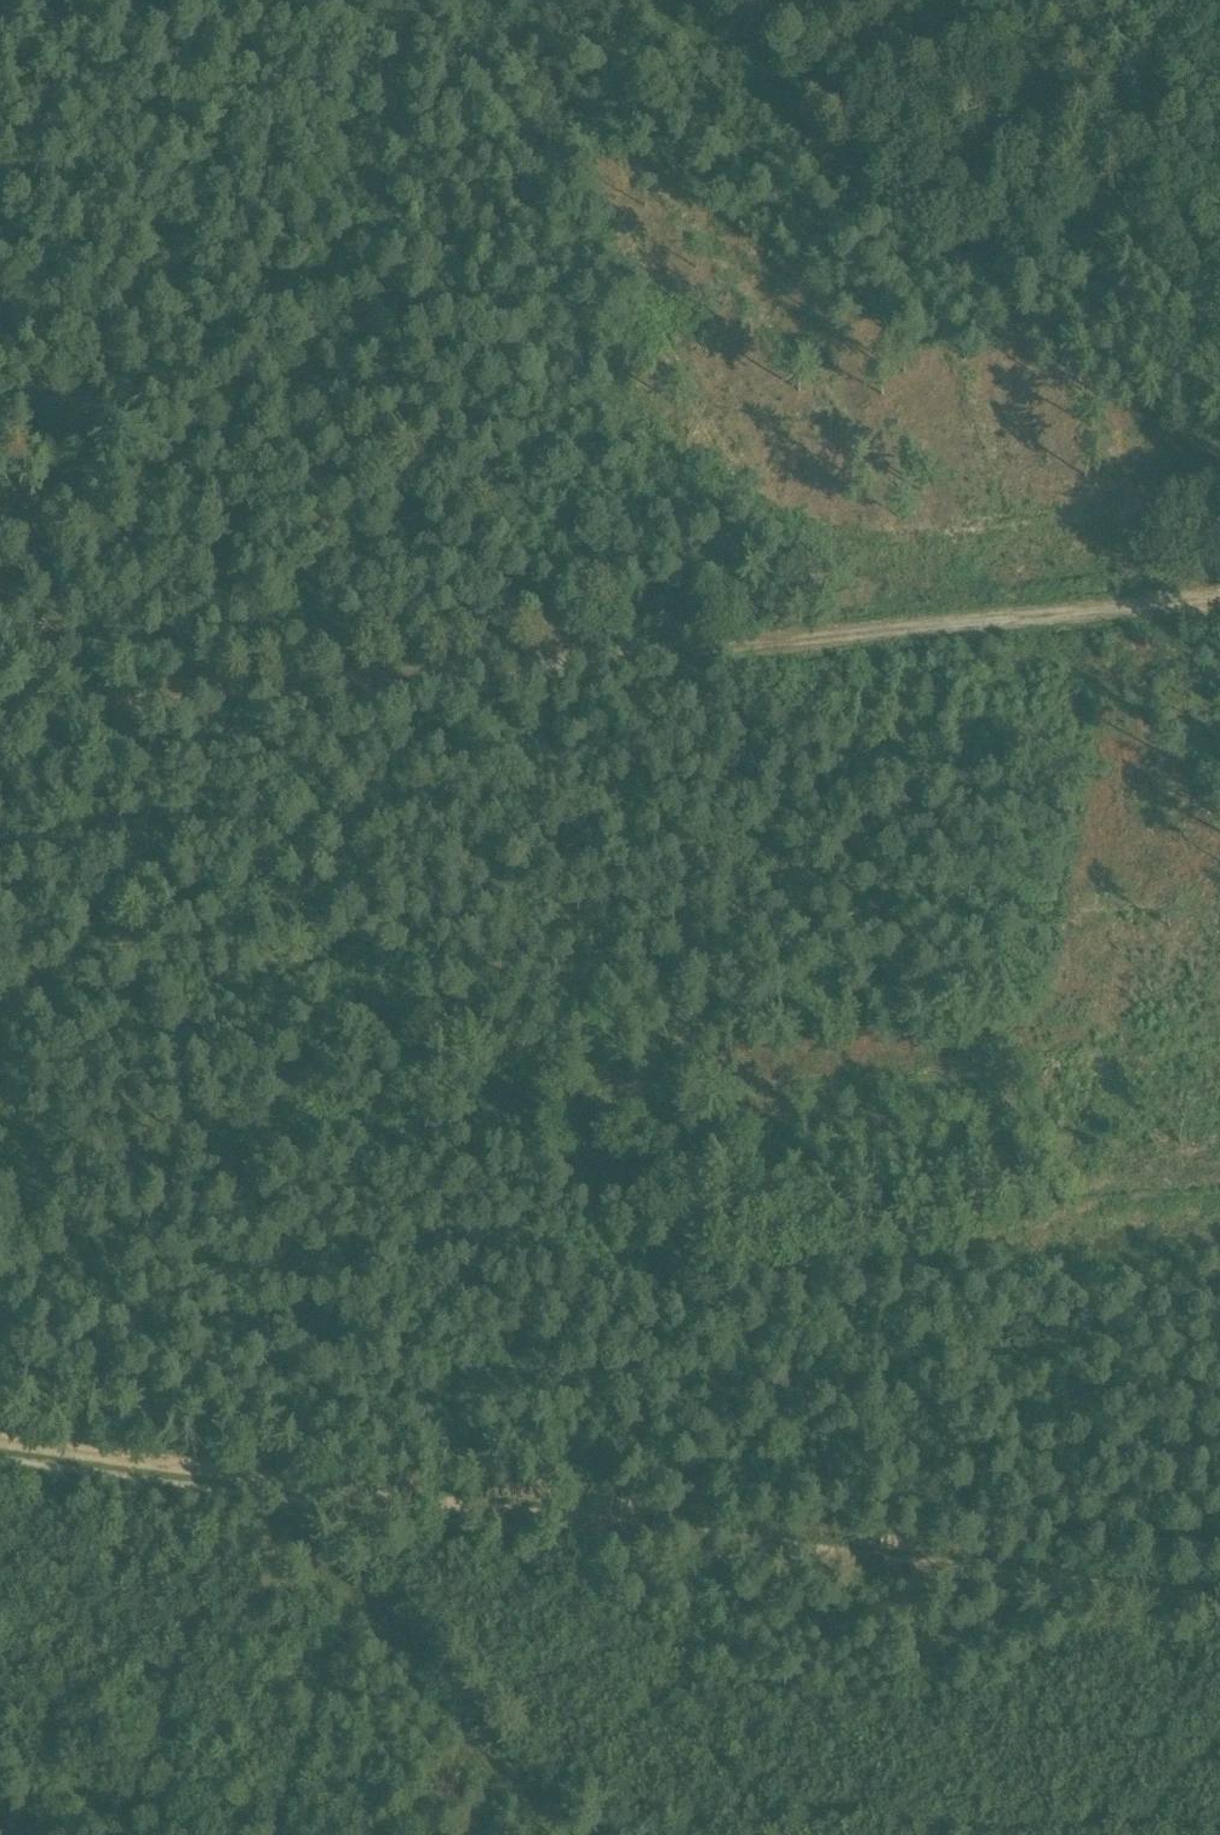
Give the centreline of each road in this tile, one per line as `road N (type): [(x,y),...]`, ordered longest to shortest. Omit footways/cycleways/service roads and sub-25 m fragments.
road 1 (track): [(0,1442),(1219,1604)]
road 2 (track): [(1219,601),(0,711)]
road 3 (track): [(272,1477),(572,1834)]

